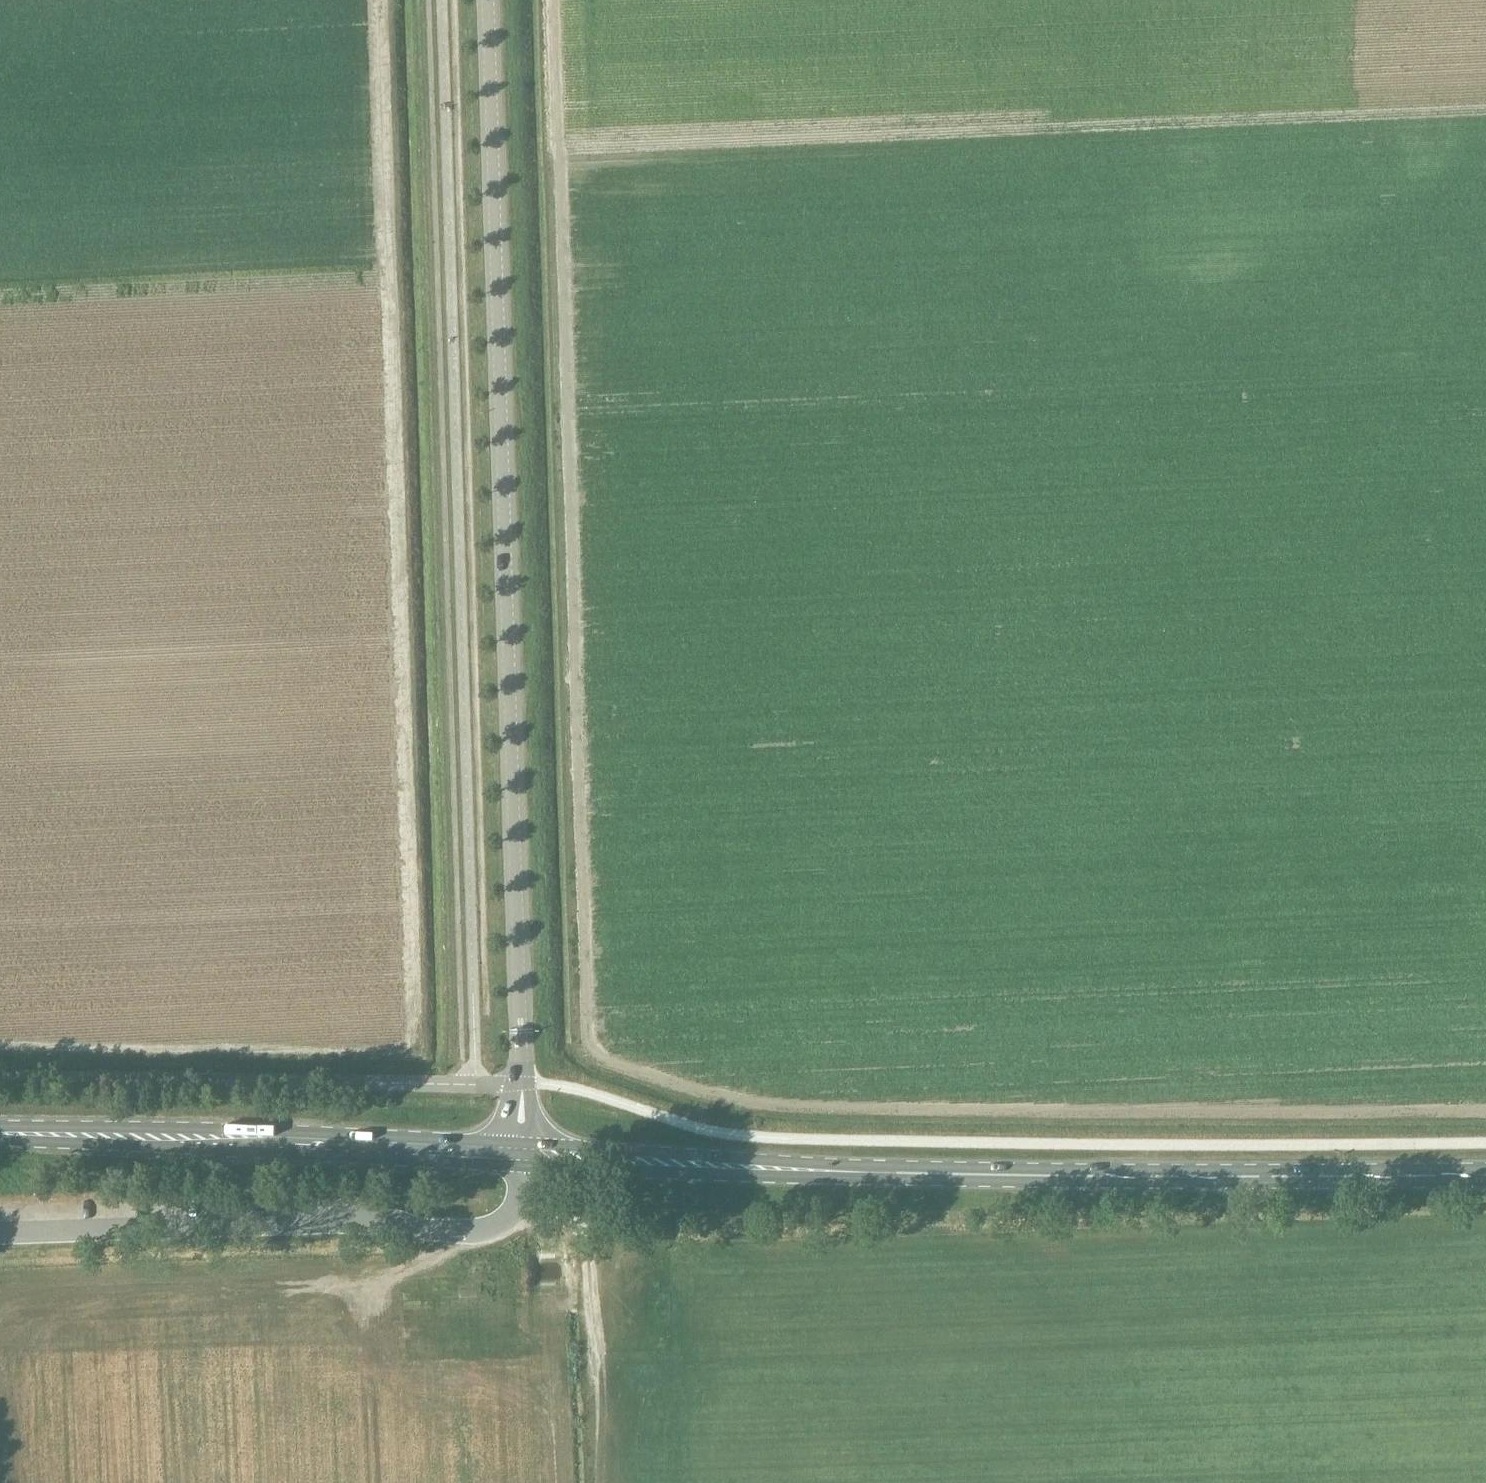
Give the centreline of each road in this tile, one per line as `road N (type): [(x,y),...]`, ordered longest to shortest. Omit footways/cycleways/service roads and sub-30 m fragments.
road 1 (unclassified): [(522,1083),(488,0)]
road 2 (primary): [(1485,1174),(836,1171)]
road 3 (unclassified): [(0,1233),(360,1220),(488,1230),(516,1208),(522,1166)]
road 4 (primary): [(0,1140),(522,1166)]
road 5 (unclassified): [(0,1076),(522,1083)]
road 6 (primary): [(505,1143),(0,1125)]
road 7 (primary): [(522,1166),(822,1178),(836,1171)]
road 8 (primary): [(836,1171),(533,1144)]

